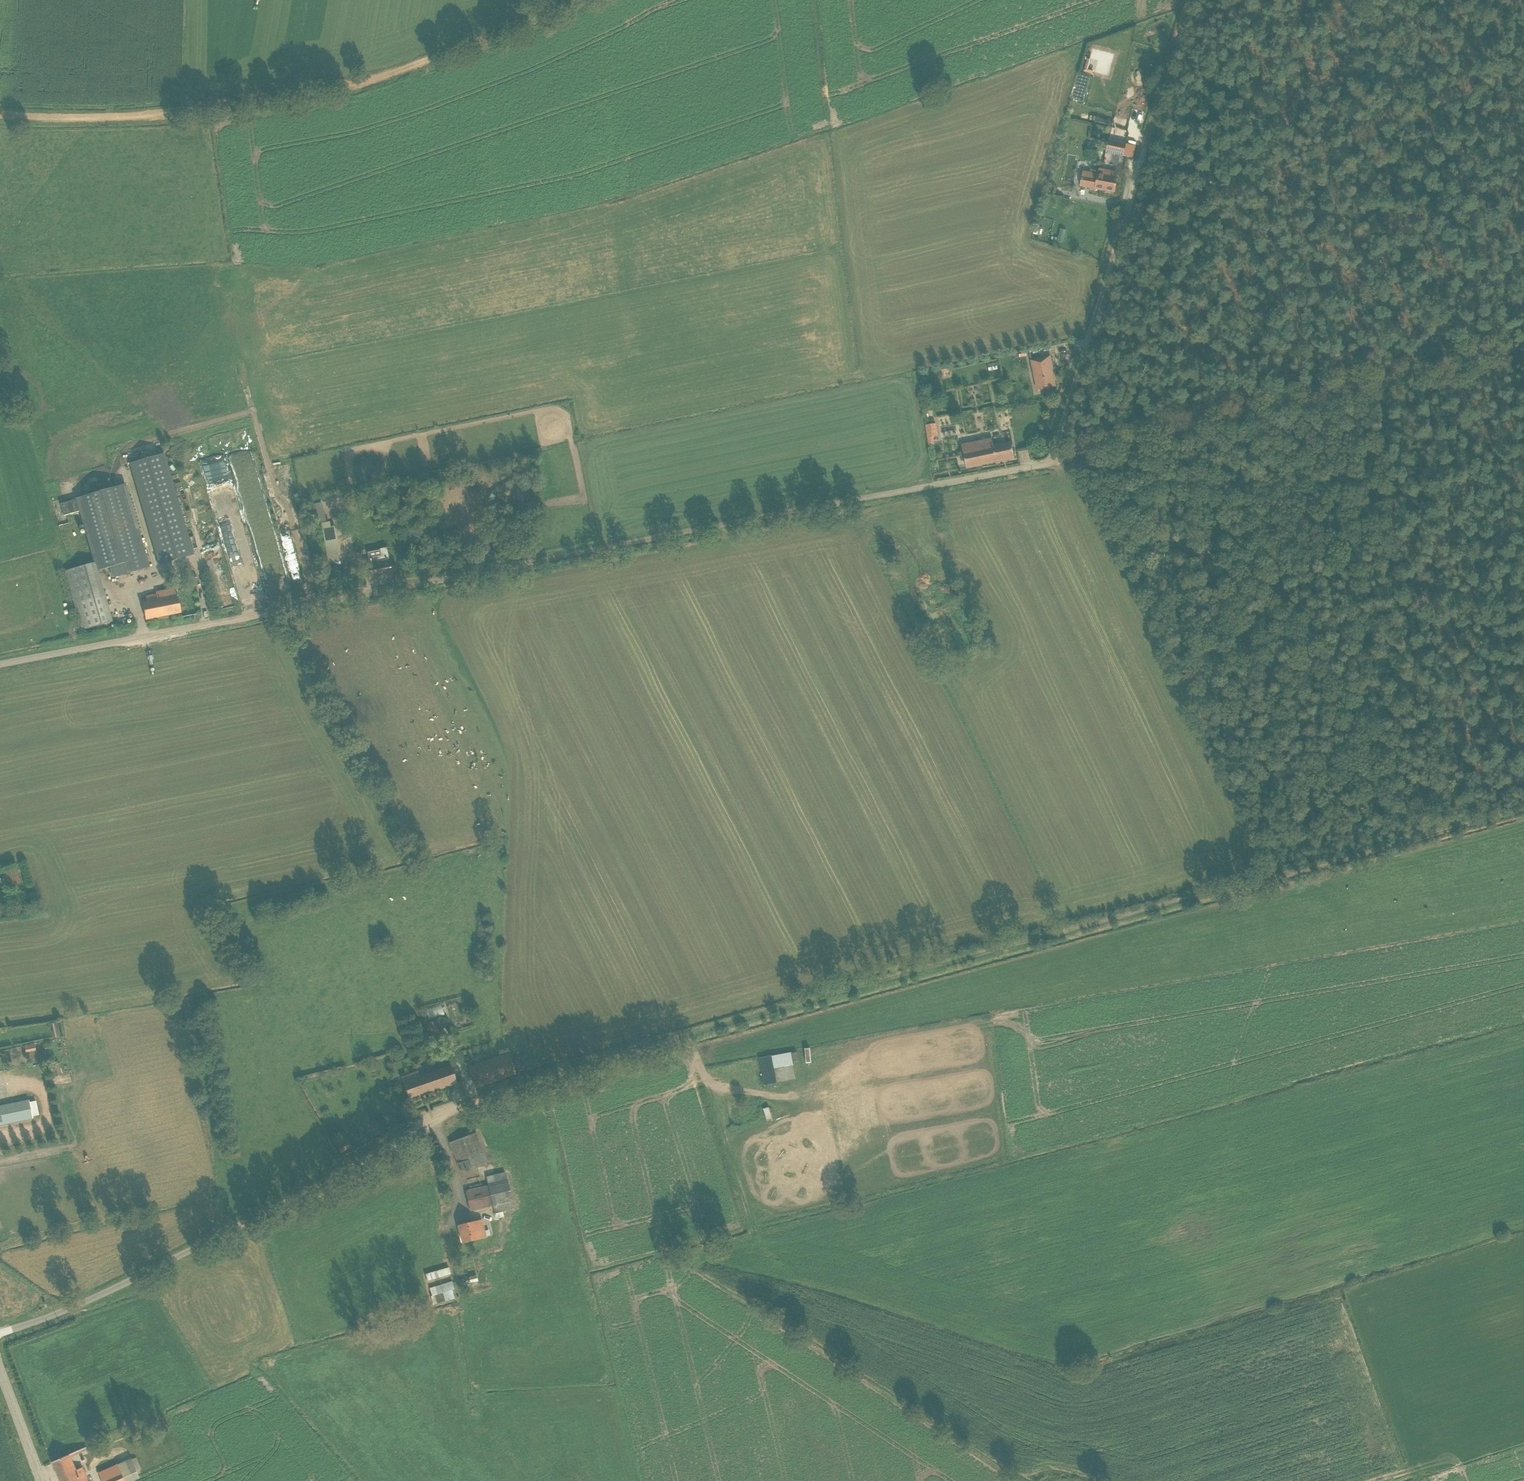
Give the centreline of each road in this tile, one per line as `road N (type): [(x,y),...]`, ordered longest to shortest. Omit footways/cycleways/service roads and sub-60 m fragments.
road 1 (unclassified): [(0,664),(1044,464),(1053,457),(1146,148)]
road 2 (track): [(451,1113),(643,1047),(1523,810)]
road 3 (track): [(0,113),(170,113),(360,83),(565,0)]
road 4 (unclassified): [(0,1332),(126,1282),(451,1113)]
road 5 (track): [(1190,0),(1146,148)]

